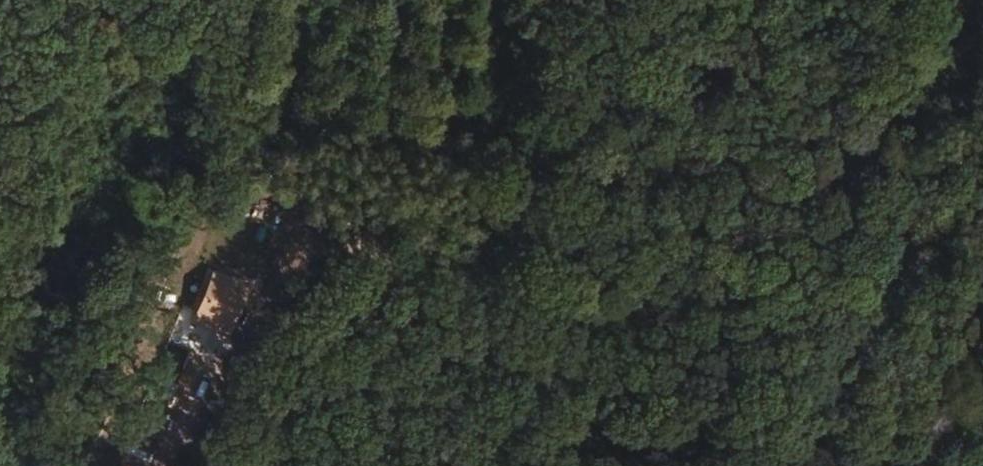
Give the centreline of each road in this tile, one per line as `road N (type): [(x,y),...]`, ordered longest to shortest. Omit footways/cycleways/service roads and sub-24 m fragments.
road 1 (track): [(943,0),(899,148),(798,202),(275,157),(199,244),(153,361),(89,437),(82,465)]
road 2 (track): [(494,176),(499,0)]

